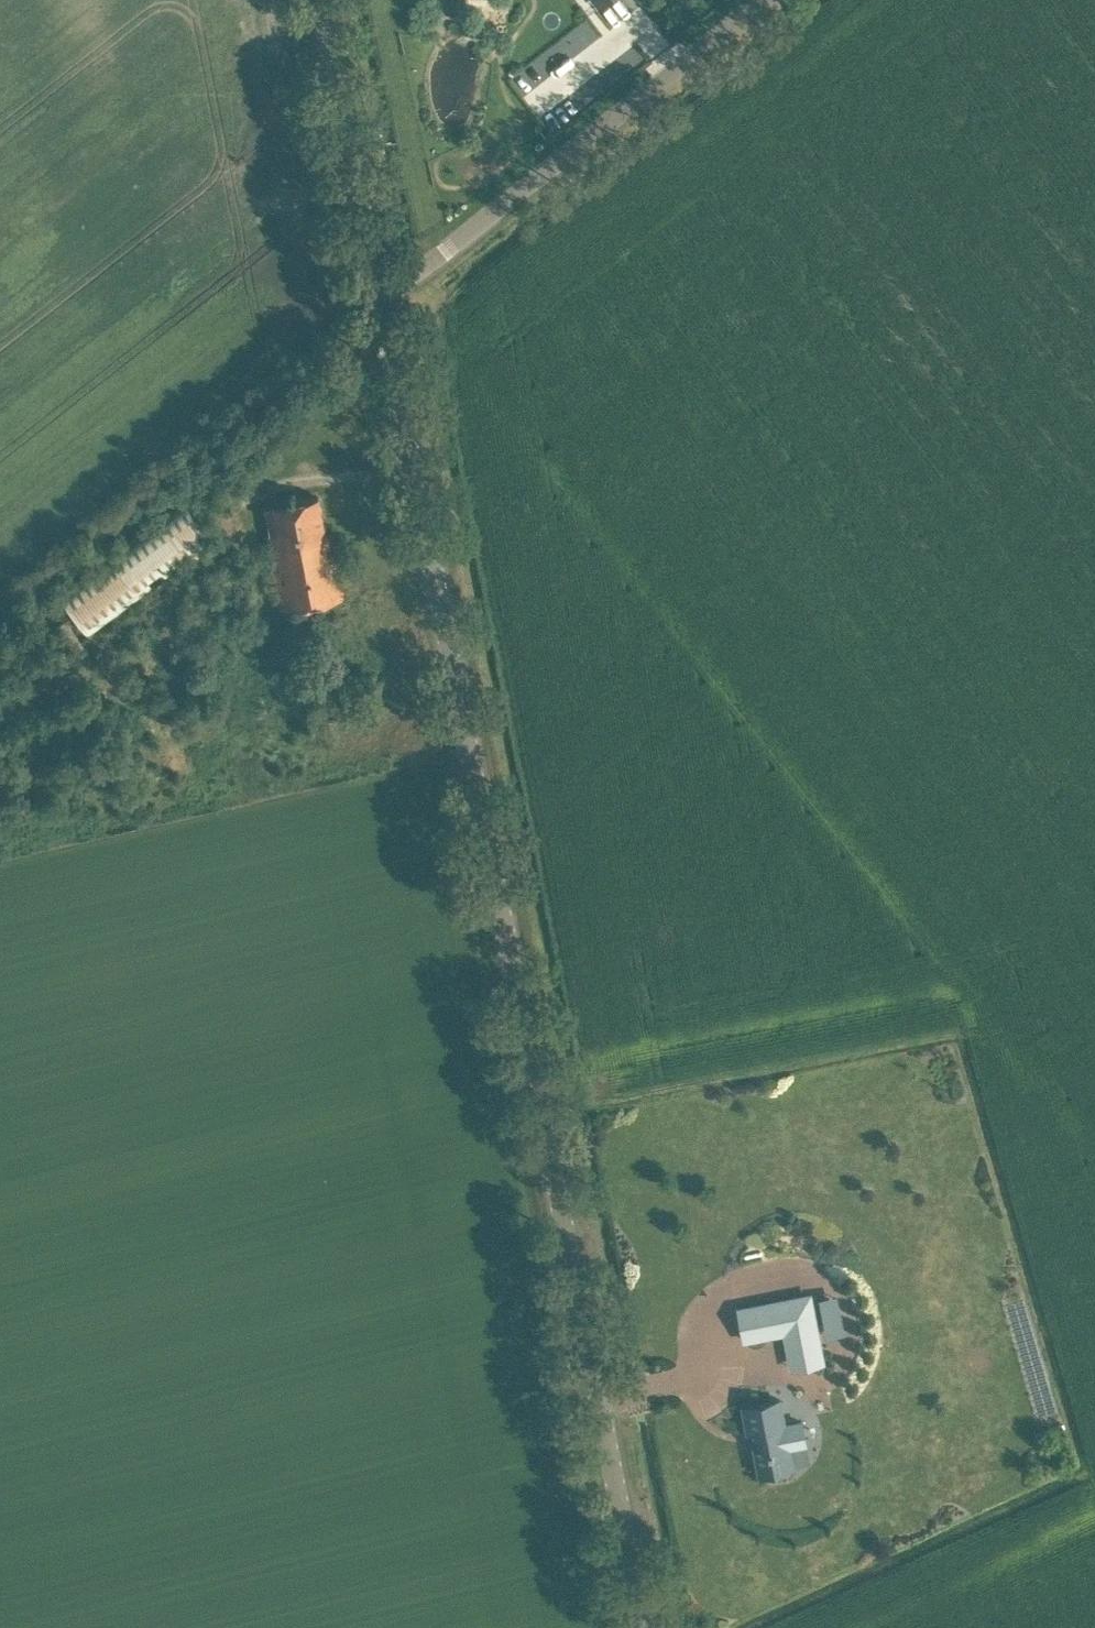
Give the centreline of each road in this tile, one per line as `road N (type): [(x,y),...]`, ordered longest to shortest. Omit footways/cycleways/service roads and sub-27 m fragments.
road 1 (unclassified): [(647,1627),(376,285)]
road 2 (unclassified): [(376,285),(748,0)]
road 3 (unclassified): [(376,285),(321,0)]

